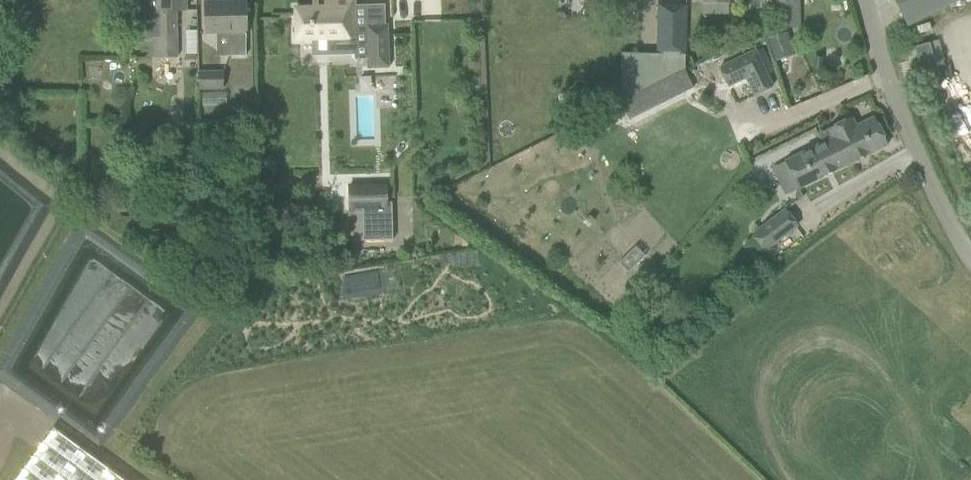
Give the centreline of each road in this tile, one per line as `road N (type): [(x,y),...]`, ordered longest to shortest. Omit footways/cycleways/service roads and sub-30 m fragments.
road 1 (unclassified): [(970,258),(922,165),(864,0)]

